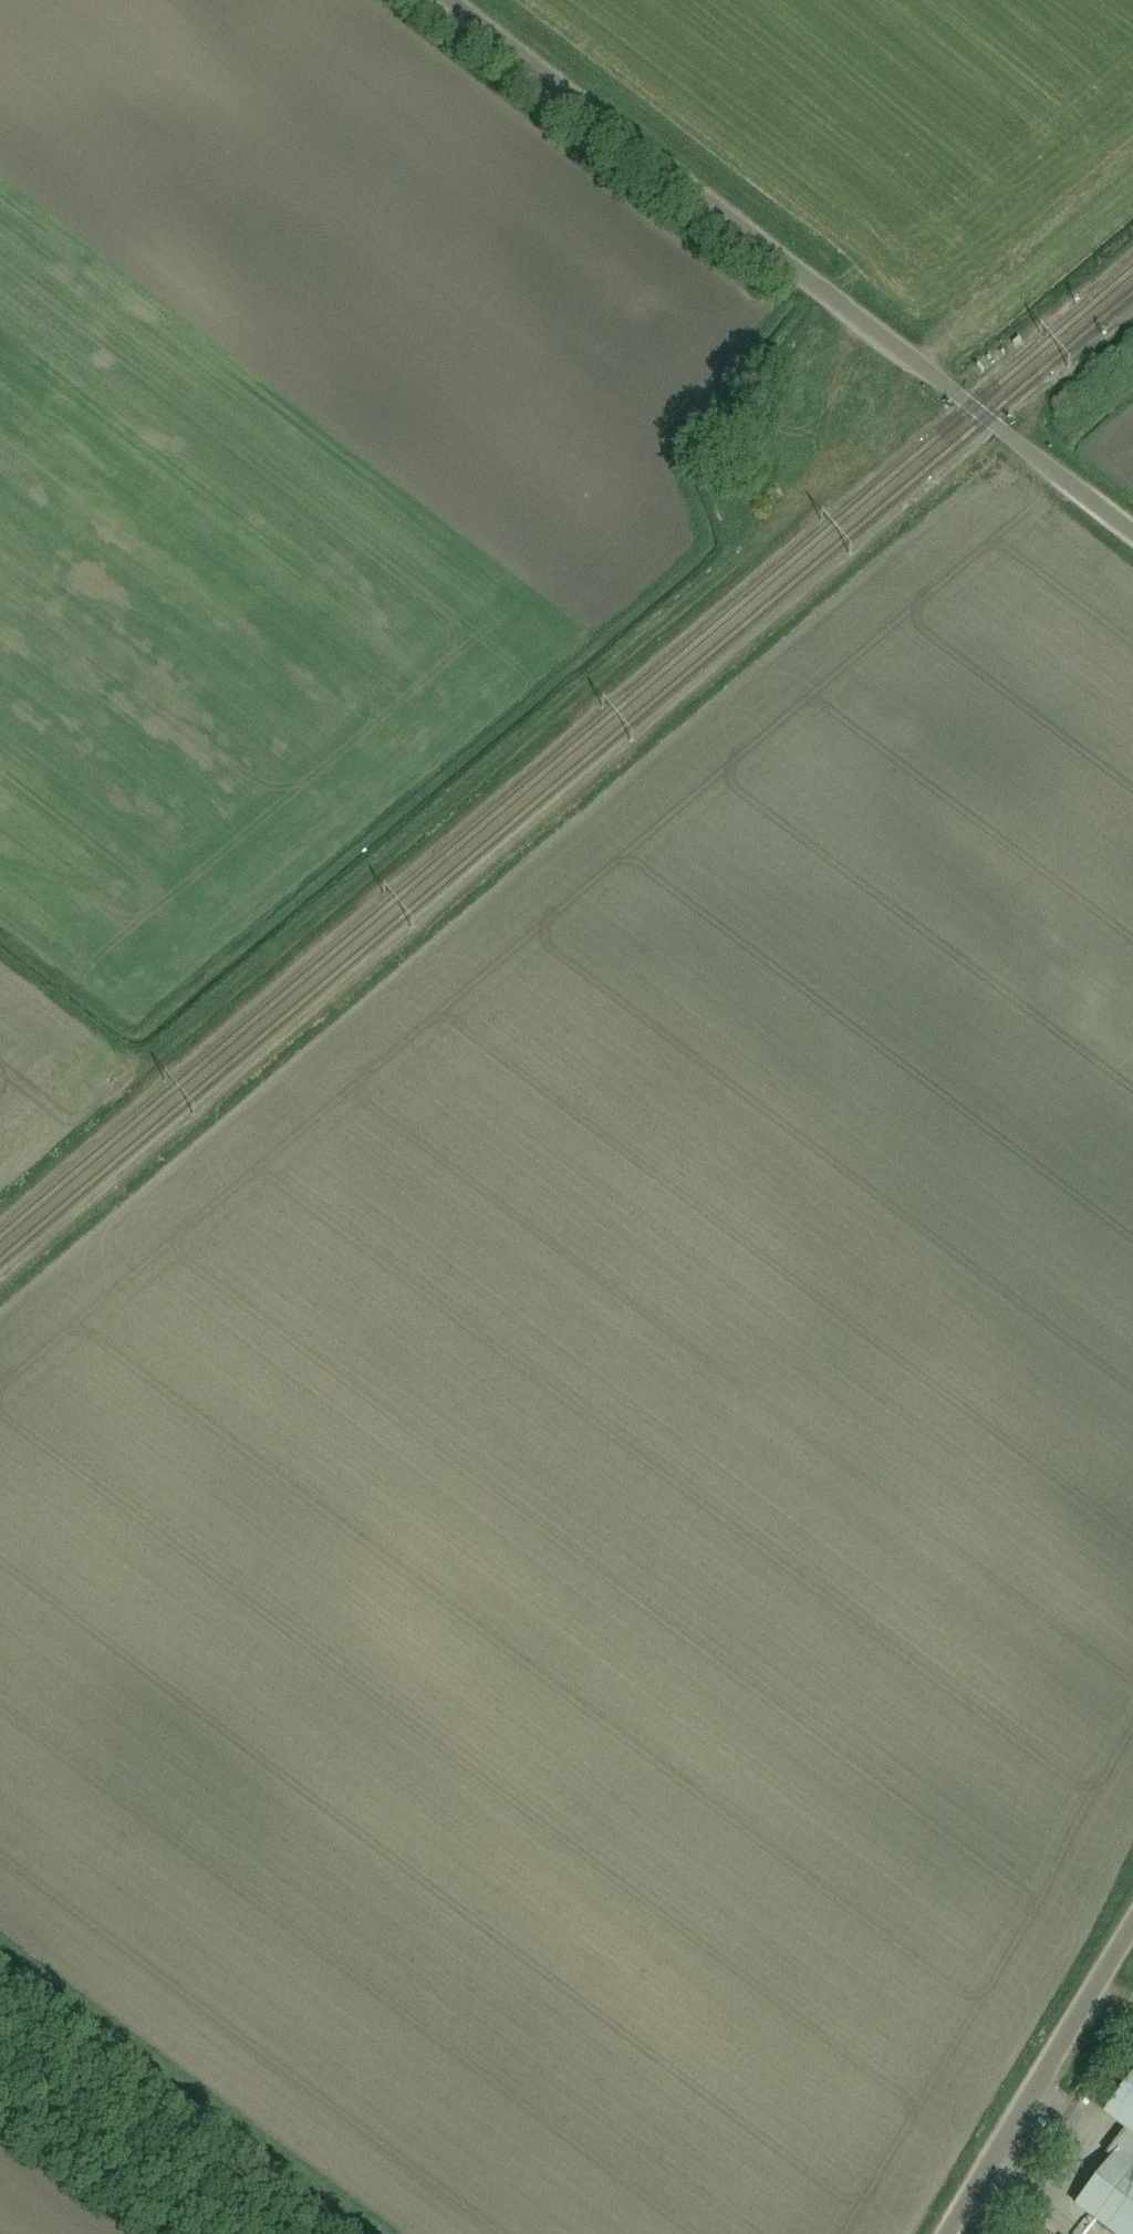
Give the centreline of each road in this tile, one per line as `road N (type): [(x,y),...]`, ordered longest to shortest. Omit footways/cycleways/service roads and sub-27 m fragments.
road 1 (unclassified): [(1132,538),(448,0)]
road 2 (unclassified): [(948,2233),(1132,1926)]

